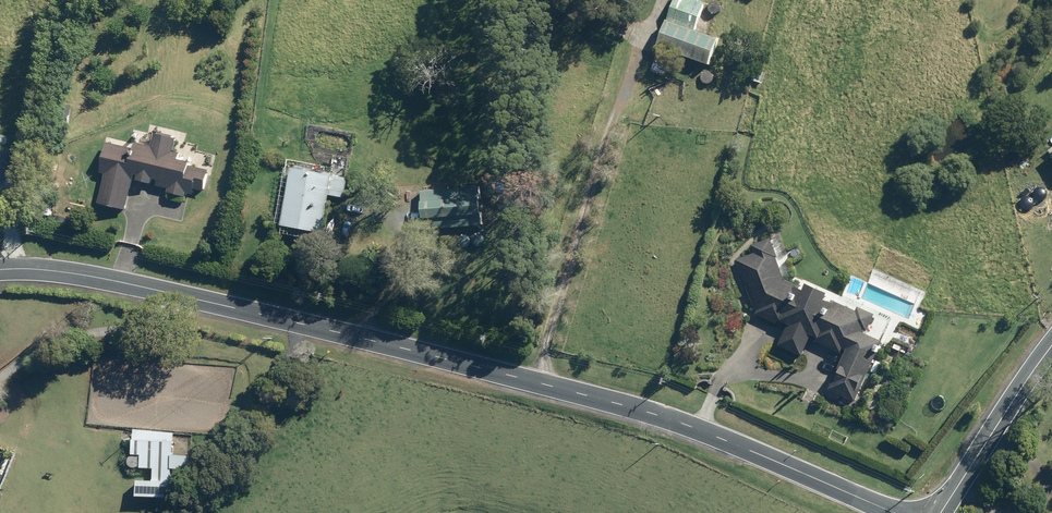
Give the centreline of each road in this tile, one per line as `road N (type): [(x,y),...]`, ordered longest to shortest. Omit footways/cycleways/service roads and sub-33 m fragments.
road 1 (unclassified): [(896,512),(717,436),(579,394),(150,288),(0,271)]
road 2 (tertiary): [(1051,345),(941,512)]

